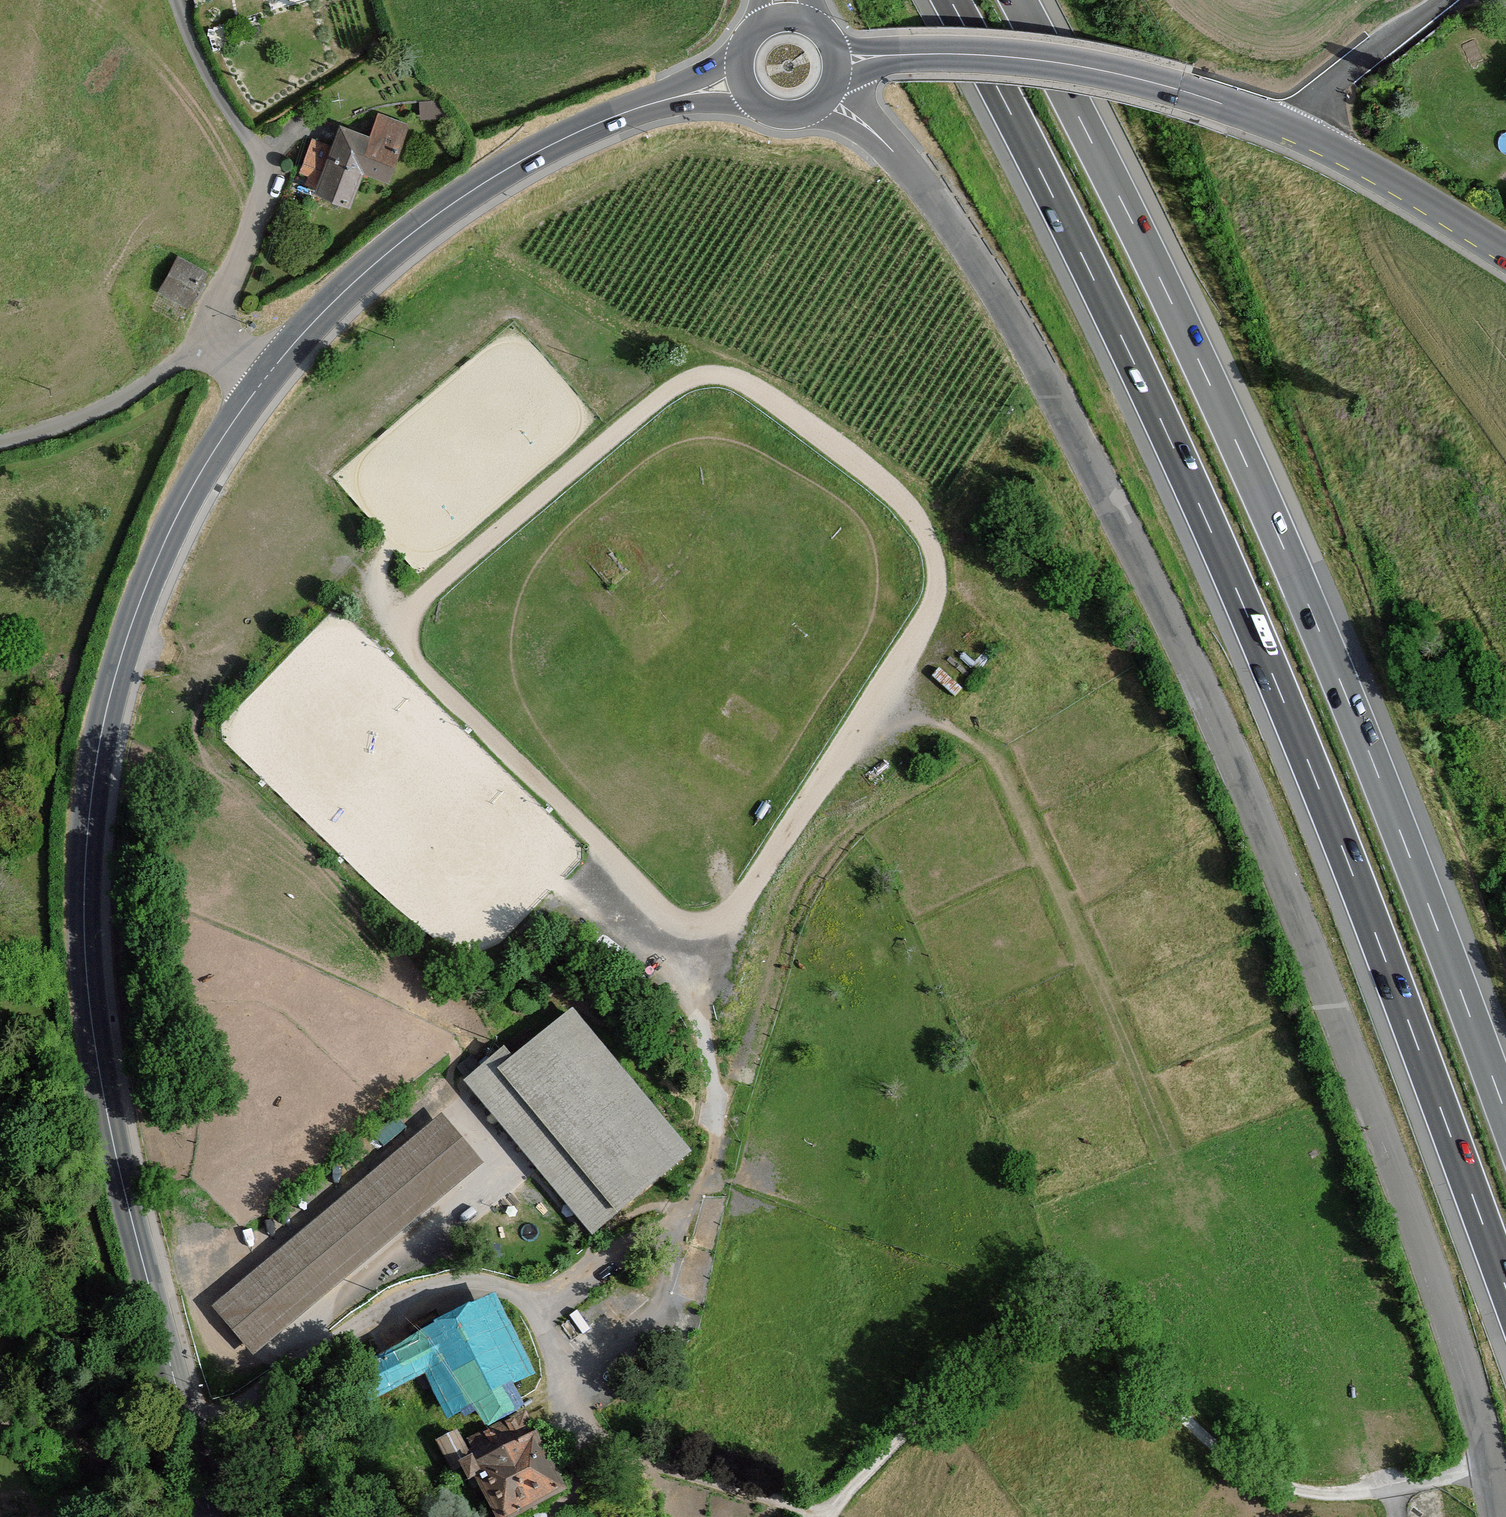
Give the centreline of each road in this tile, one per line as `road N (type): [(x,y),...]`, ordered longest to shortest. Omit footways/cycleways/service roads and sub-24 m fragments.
road 1 (track): [(532,1328),(557,1295),(693,1217),(719,1126),(700,1009),(702,962),(887,682),(935,590),(933,546),(897,500),(724,376),(680,385),(619,430),(432,586),(408,630),(410,652),(430,677),(592,837),(676,944)]
road 2 (residential): [(824,97),(895,151),(1005,318),(1274,868),(1442,1308),(1485,1439),(1498,1516)]
road 3 (motorway): [(949,0),(1097,287),(1250,624),(1505,1288)]
road 4 (motorway): [(1505,1115),(1307,603),(1151,262),(1017,0)]
road 5 (tertiary): [(211,1516),(106,1102),(86,973),(85,858),(96,759),(126,636),(190,490),(260,385)]
road 6 (track): [(826,1515),(989,1352),(1026,1330),(1066,1325),(1092,1331),(1147,1374),(1211,1444),(1291,1489),(1365,1491),(1490,1467)]
road 7 (track): [(826,1515),(577,1434),(519,1294),(471,1279),(365,1319),(252,1382),(180,1404)]
road 8 (tertiary): [(260,385),(368,267),(483,183),(610,117),(744,83)]
road 9 (tertiary): [(838,61),(945,53),(1077,64),(1179,89),(1291,131)]
road 10 (residential): [(260,385),(212,333),(148,380),(48,433),(0,441)]
road 11 (tertiary): [(1291,131),(1505,256)]
road 12 (residential): [(1455,0),(1291,131)]

